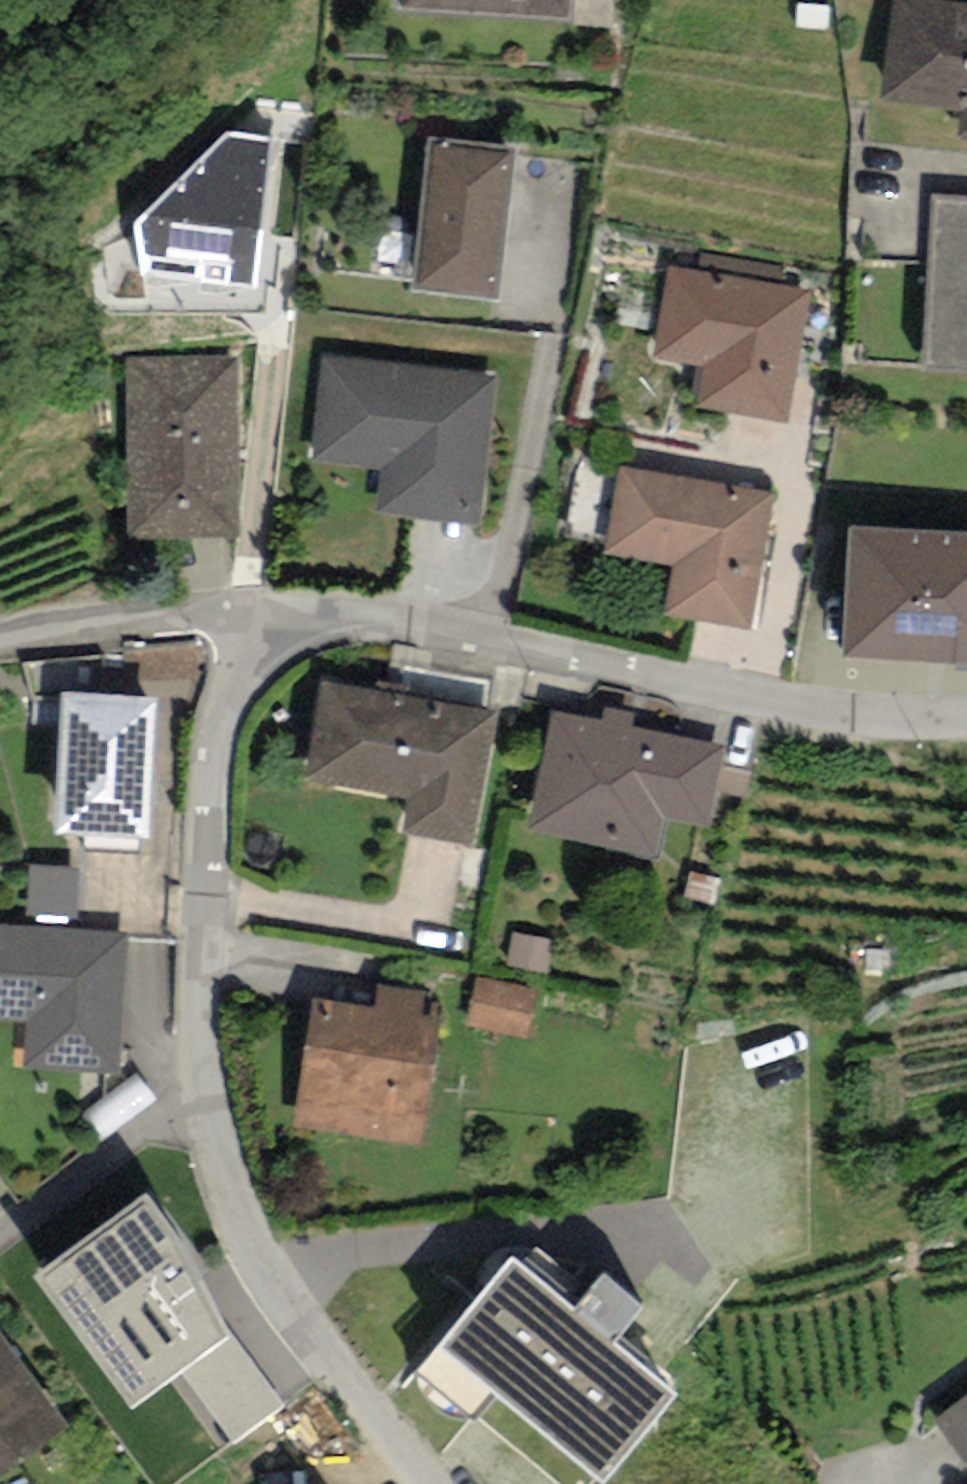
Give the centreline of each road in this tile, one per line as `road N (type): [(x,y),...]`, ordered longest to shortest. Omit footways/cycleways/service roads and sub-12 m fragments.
road 1 (residential): [(241,614),(214,723),(195,978),(215,1147),(259,1263),(310,1347),(421,1483)]
road 2 (residential): [(241,614),(406,622),(794,706),(966,718)]
road 3 (residential): [(0,643),(84,625),(241,614)]

